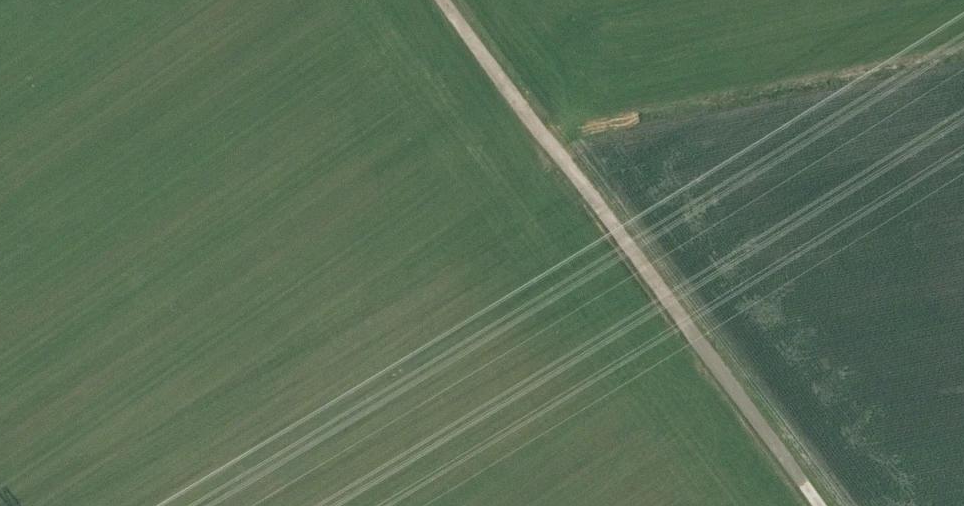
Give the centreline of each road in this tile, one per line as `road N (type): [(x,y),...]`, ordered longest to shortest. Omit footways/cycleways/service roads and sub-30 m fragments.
road 1 (track): [(807,491),(446,0)]

